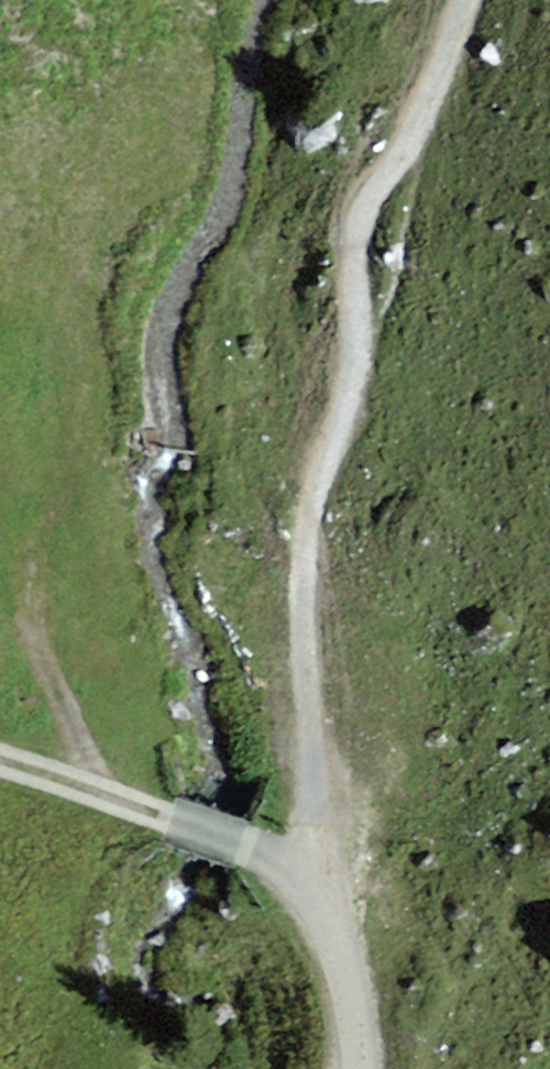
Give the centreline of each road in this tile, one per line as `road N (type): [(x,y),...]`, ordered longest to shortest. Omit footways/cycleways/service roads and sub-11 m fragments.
road 1 (track): [(472,0),(417,149),(372,197),(357,250),(365,373),(317,508),(304,724),(325,873)]
road 2 (track): [(109,784),(44,593),(106,209),(119,38)]
road 3 (unclassified): [(0,748),(253,835),(325,873),(368,1068)]

